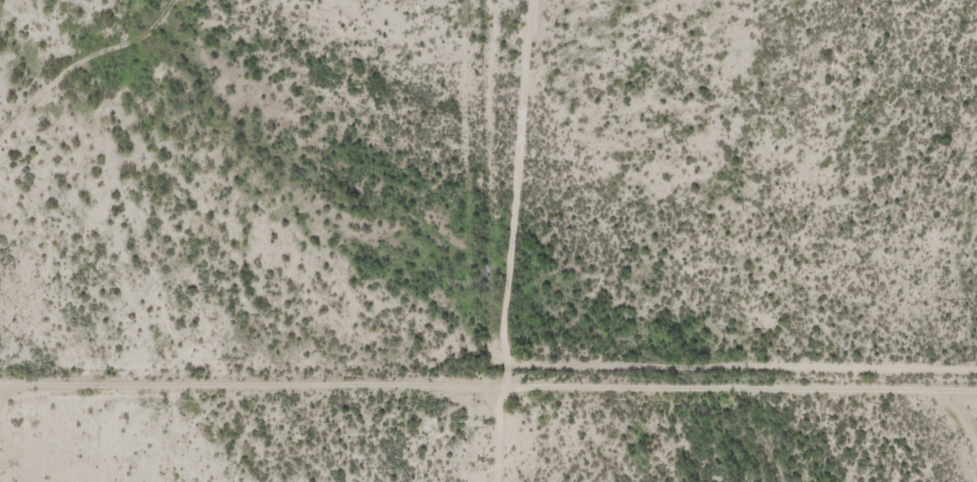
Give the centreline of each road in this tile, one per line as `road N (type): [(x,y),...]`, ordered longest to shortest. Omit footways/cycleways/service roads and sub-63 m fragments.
road 1 (track): [(632,481),(571,427),(456,376),(0,371)]
road 2 (track): [(976,384),(456,376)]

